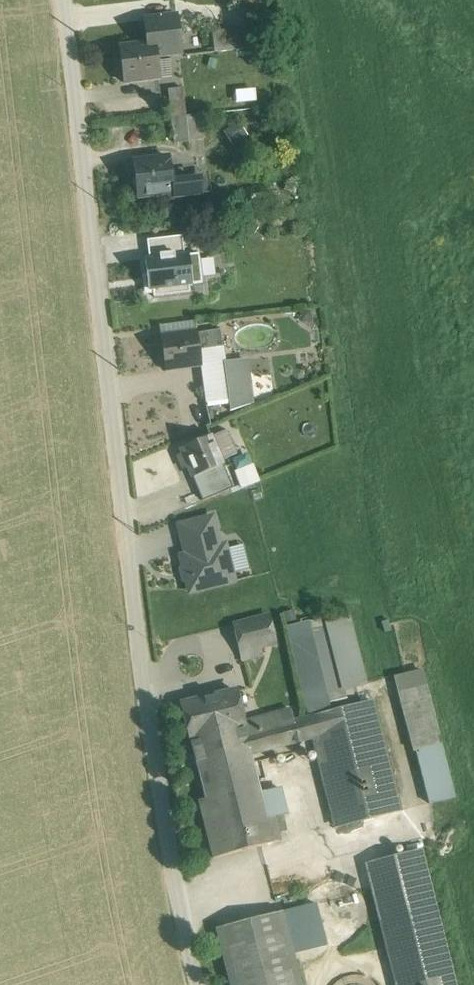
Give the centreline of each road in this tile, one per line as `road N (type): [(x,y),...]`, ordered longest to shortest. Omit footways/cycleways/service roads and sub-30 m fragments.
road 1 (unclassified): [(198,984),(151,744),(66,0)]

